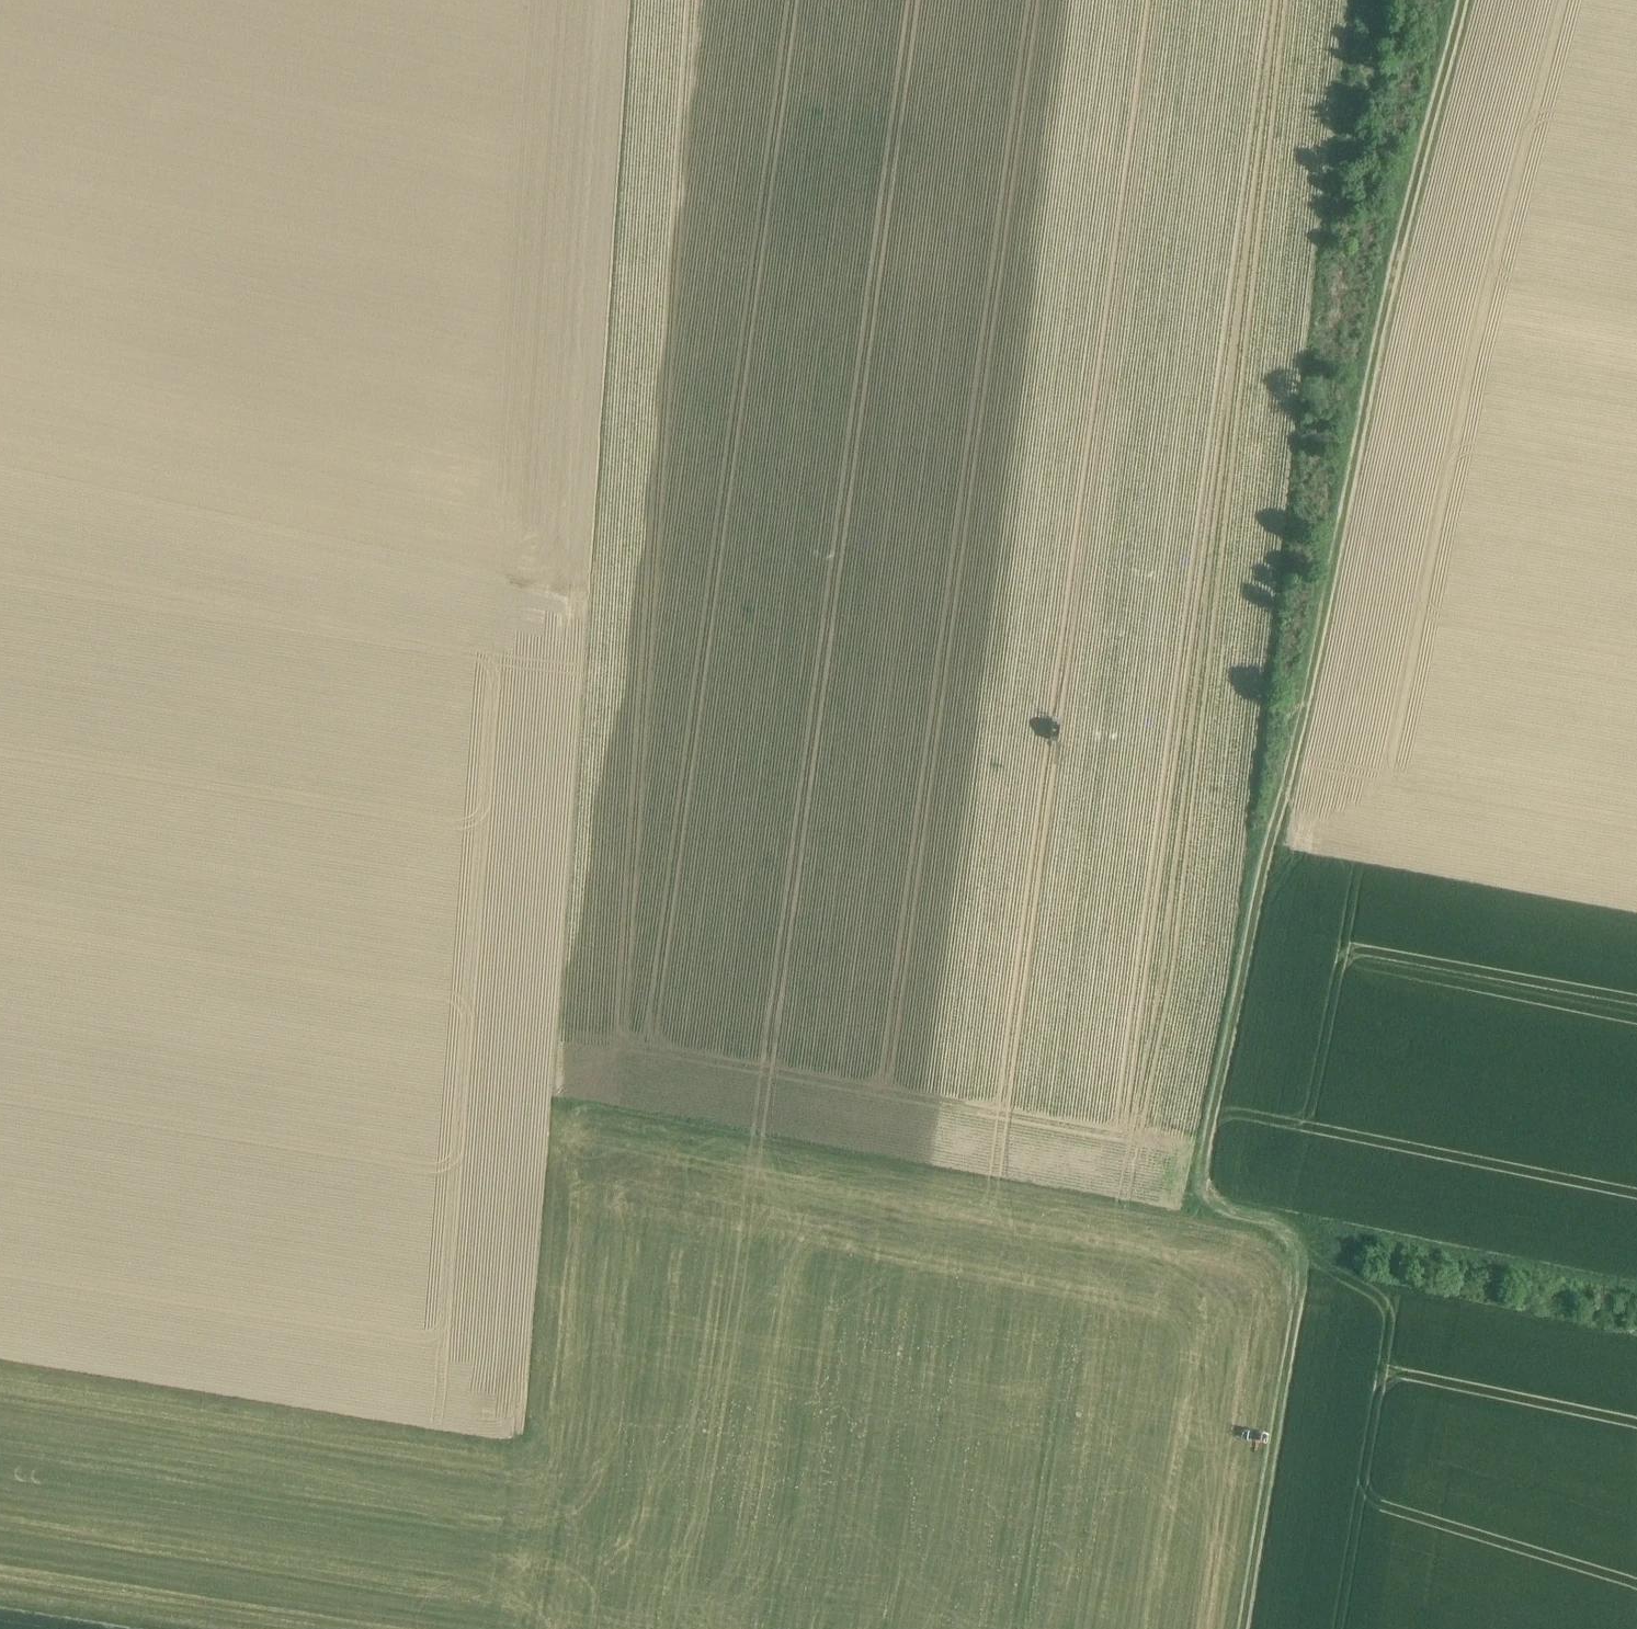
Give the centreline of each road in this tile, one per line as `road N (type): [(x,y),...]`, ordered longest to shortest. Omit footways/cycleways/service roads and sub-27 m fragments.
road 1 (track): [(1239,1628),(1297,1229),(1219,1198),(1214,1152),(1277,828),(1466,0)]
road 2 (track): [(1297,1229),(1636,1300)]

